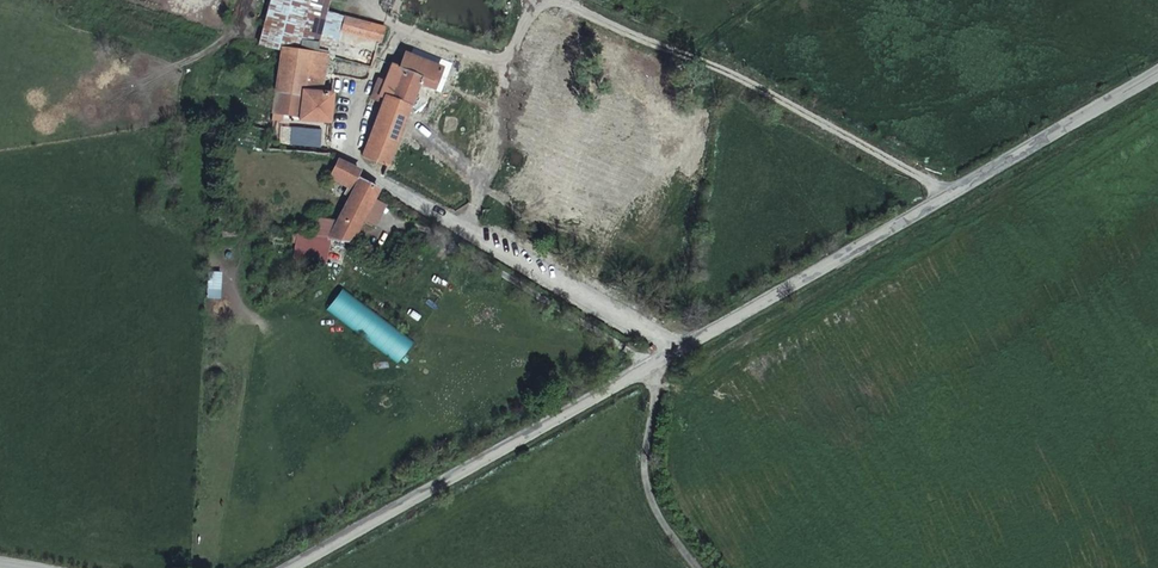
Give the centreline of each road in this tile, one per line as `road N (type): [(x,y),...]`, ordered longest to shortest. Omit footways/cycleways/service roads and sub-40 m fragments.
road 1 (unclassified): [(681,345),(1157,70)]
road 2 (unclassified): [(281,567),(662,356)]
road 3 (unclassified): [(347,158),(681,345)]
road 4 (unclassified): [(697,567),(648,481),(662,356)]

